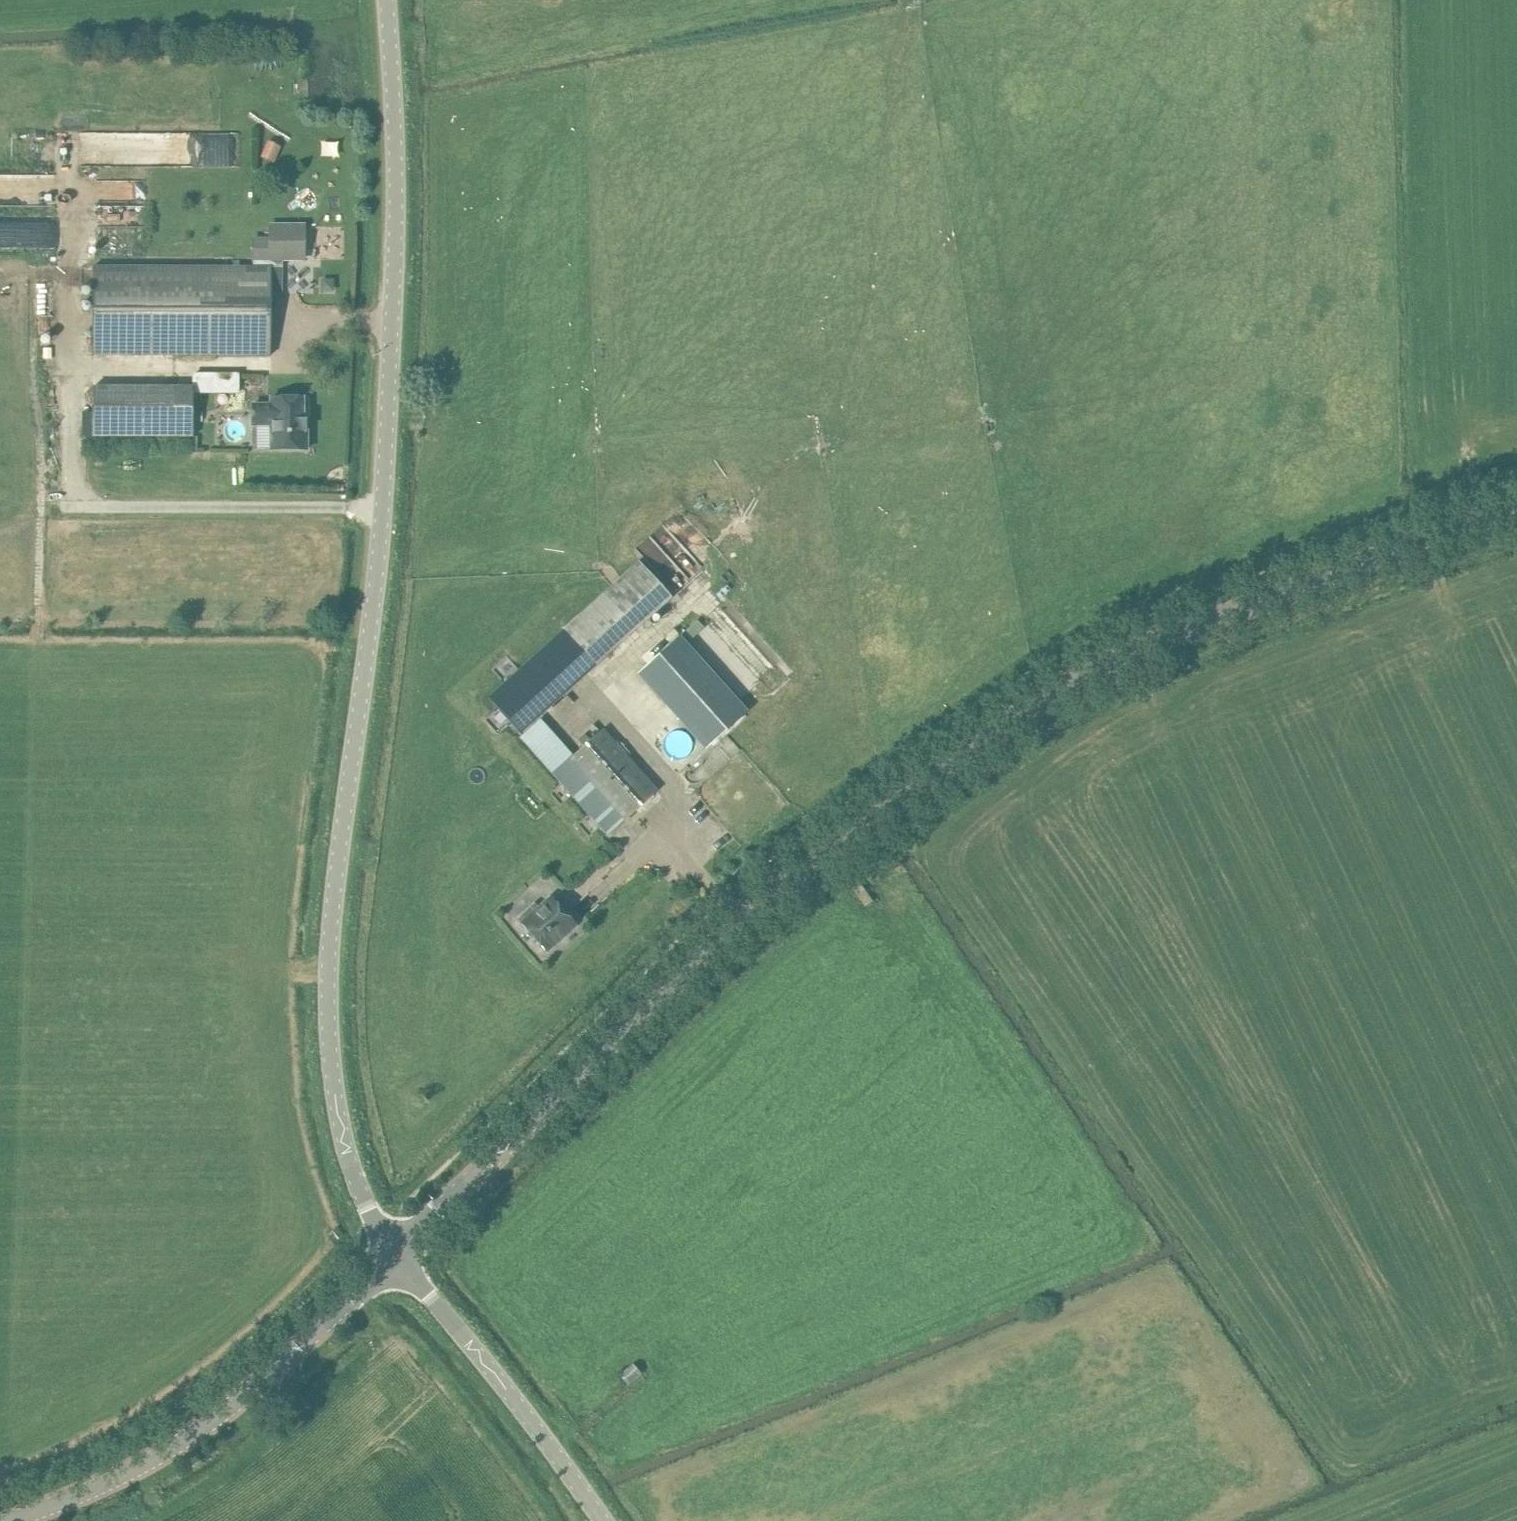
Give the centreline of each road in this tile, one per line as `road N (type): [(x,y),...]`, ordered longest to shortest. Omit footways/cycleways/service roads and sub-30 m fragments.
road 1 (tertiary): [(393,1253),(764,900),(895,797),(1112,654),(1516,507)]
road 2 (unclassified): [(393,1253),(349,1160),(330,1057),(328,979),(385,458),(395,134),(386,0)]
road 3 (tertiary): [(393,1253),(316,1333),(155,1458),(10,1520)]
road 4 (unclassified): [(603,1520),(393,1253)]

